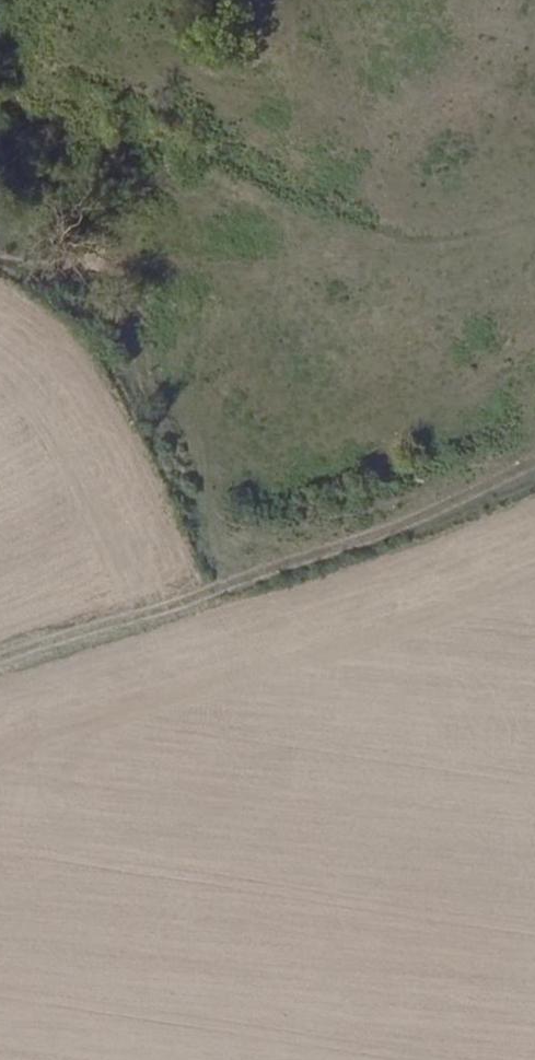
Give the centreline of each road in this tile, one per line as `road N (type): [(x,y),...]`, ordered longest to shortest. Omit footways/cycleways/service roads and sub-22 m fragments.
road 1 (track): [(534,478),(430,528),(201,612),(0,674)]

